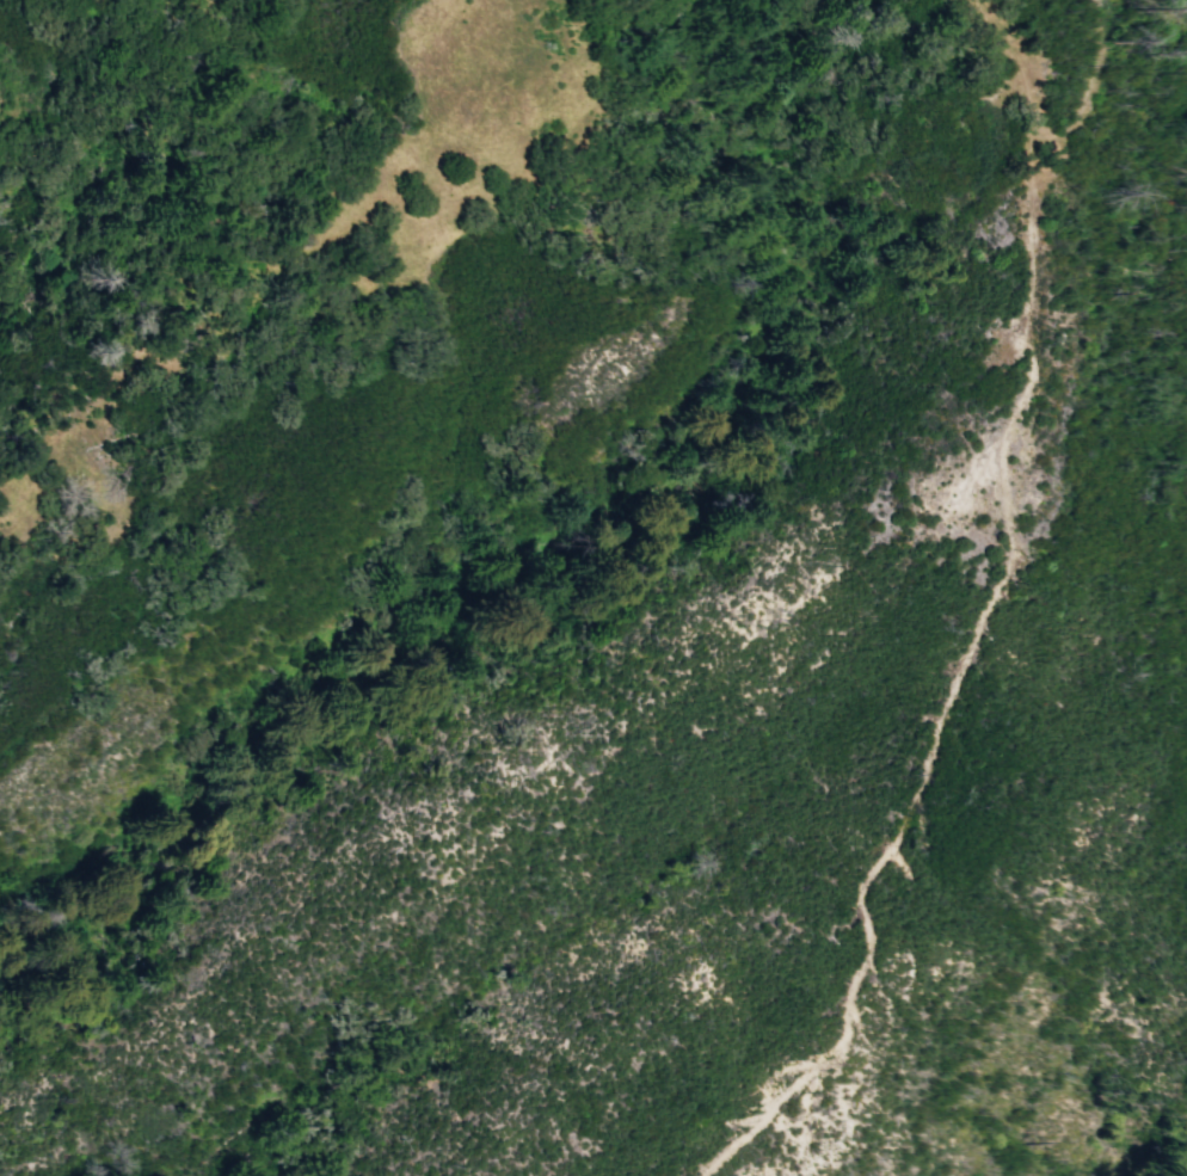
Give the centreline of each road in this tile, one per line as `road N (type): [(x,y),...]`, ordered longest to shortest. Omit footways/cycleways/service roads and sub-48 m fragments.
road 1 (track): [(1029,318),(1031,376),(1004,439),(1011,549),(914,802),(857,897),(867,952),(836,1053),(699,1175)]
road 2 (track): [(1092,0),(1090,84),(1078,118),(1054,140),(1028,131),(1037,117),(1031,76),(984,0)]
road 3 (track): [(1028,131),(1029,318)]

